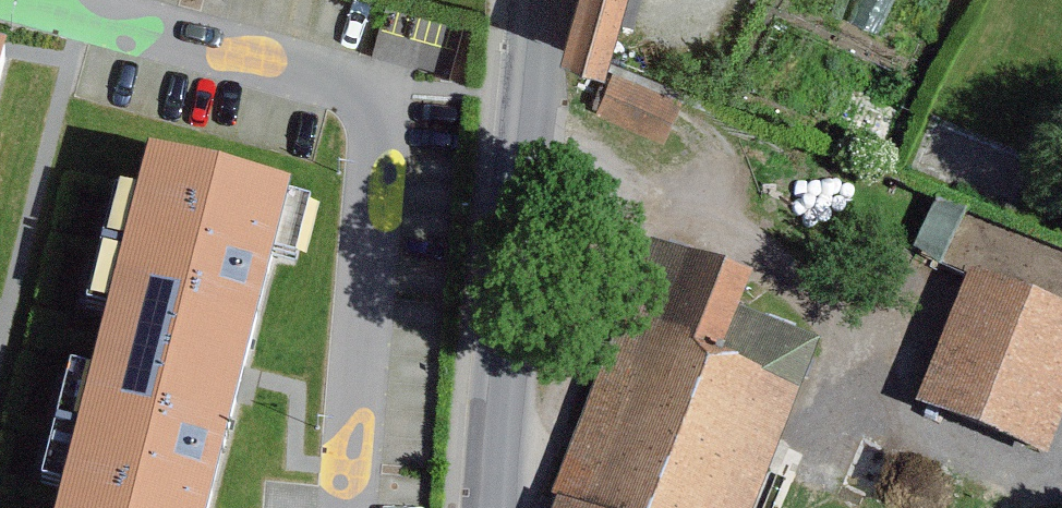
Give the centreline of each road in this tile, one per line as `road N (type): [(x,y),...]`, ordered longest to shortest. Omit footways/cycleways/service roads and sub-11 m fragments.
road 1 (residential): [(339,507),(374,127),(354,94),(24,0)]
road 2 (unclassified): [(539,0),(491,507)]

